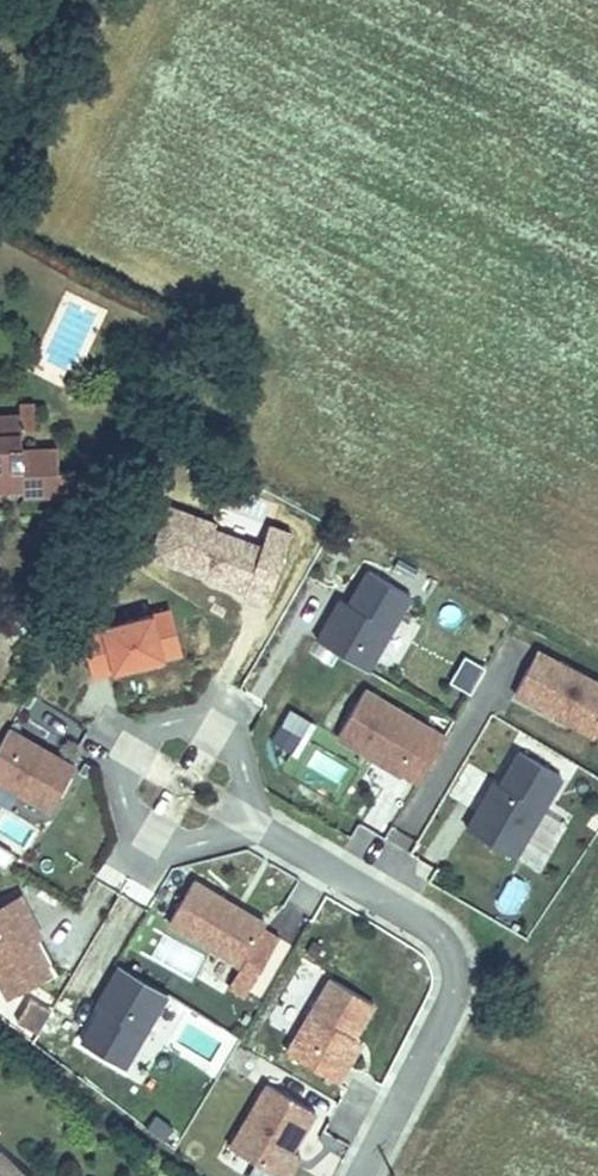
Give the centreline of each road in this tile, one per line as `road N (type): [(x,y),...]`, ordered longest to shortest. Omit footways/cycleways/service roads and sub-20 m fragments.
road 1 (residential): [(242,817),(431,924),(447,944),(457,975),(362,1175)]
road 2 (residential): [(242,817),(252,786),(245,755),(223,730),(192,720),(160,727),(136,749),(126,779),(133,811),(154,835),(185,846),(217,839)]

